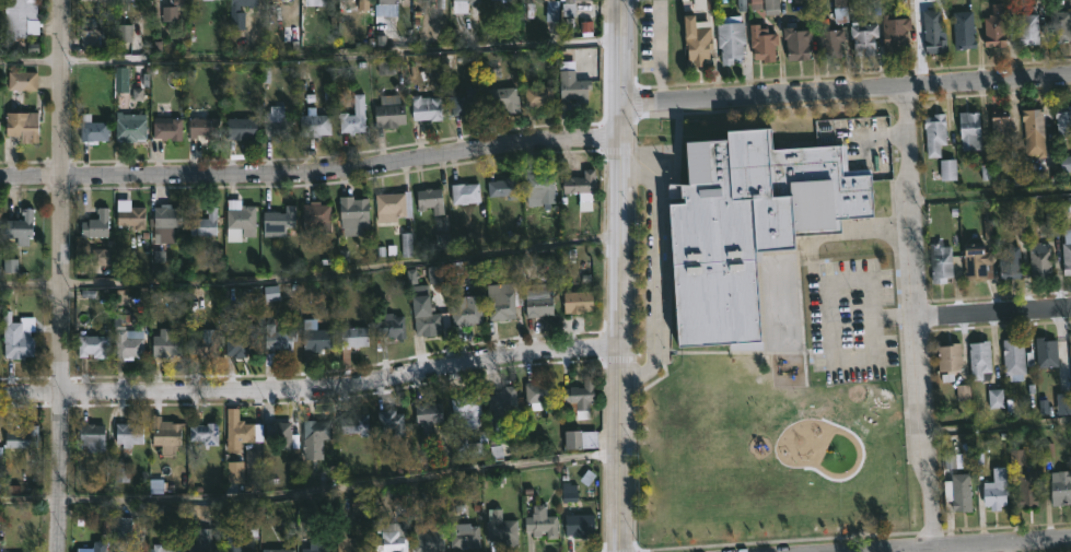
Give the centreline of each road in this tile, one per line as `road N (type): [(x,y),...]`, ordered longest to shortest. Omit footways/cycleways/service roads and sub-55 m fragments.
road 1 (residential): [(624,137),(337,168),(0,175)]
road 2 (residential): [(620,343),(509,353),(351,384),(0,392)]
road 3 (residential): [(64,0),(57,551)]
road 4 (tertiary): [(624,0),(621,551)]
road 5 (residential): [(1070,77),(622,104)]
road 6 (residential): [(1070,536),(802,551)]
road 7 (residential): [(1070,308),(919,319)]

